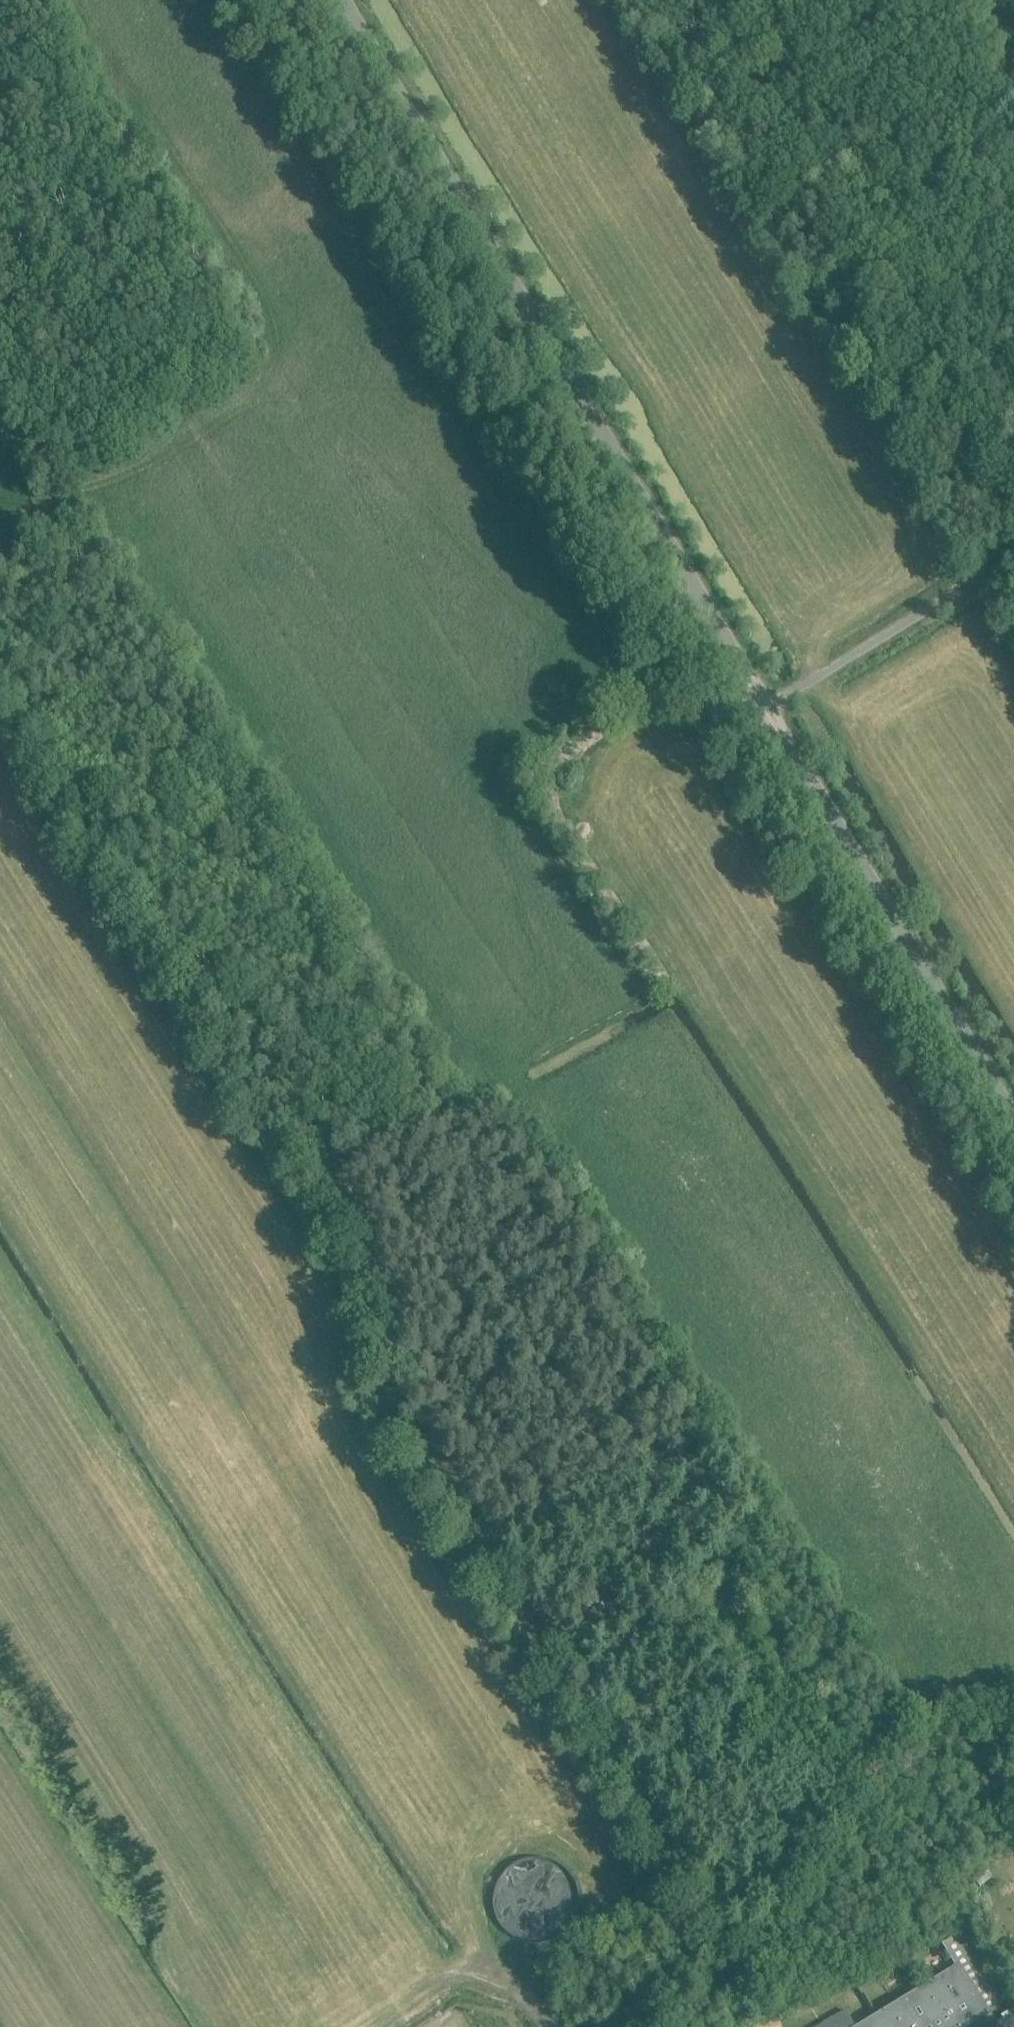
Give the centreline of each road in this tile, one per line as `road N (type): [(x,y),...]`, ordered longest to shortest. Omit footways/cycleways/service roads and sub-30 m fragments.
road 1 (tertiary): [(1013,1120),(342,0)]

